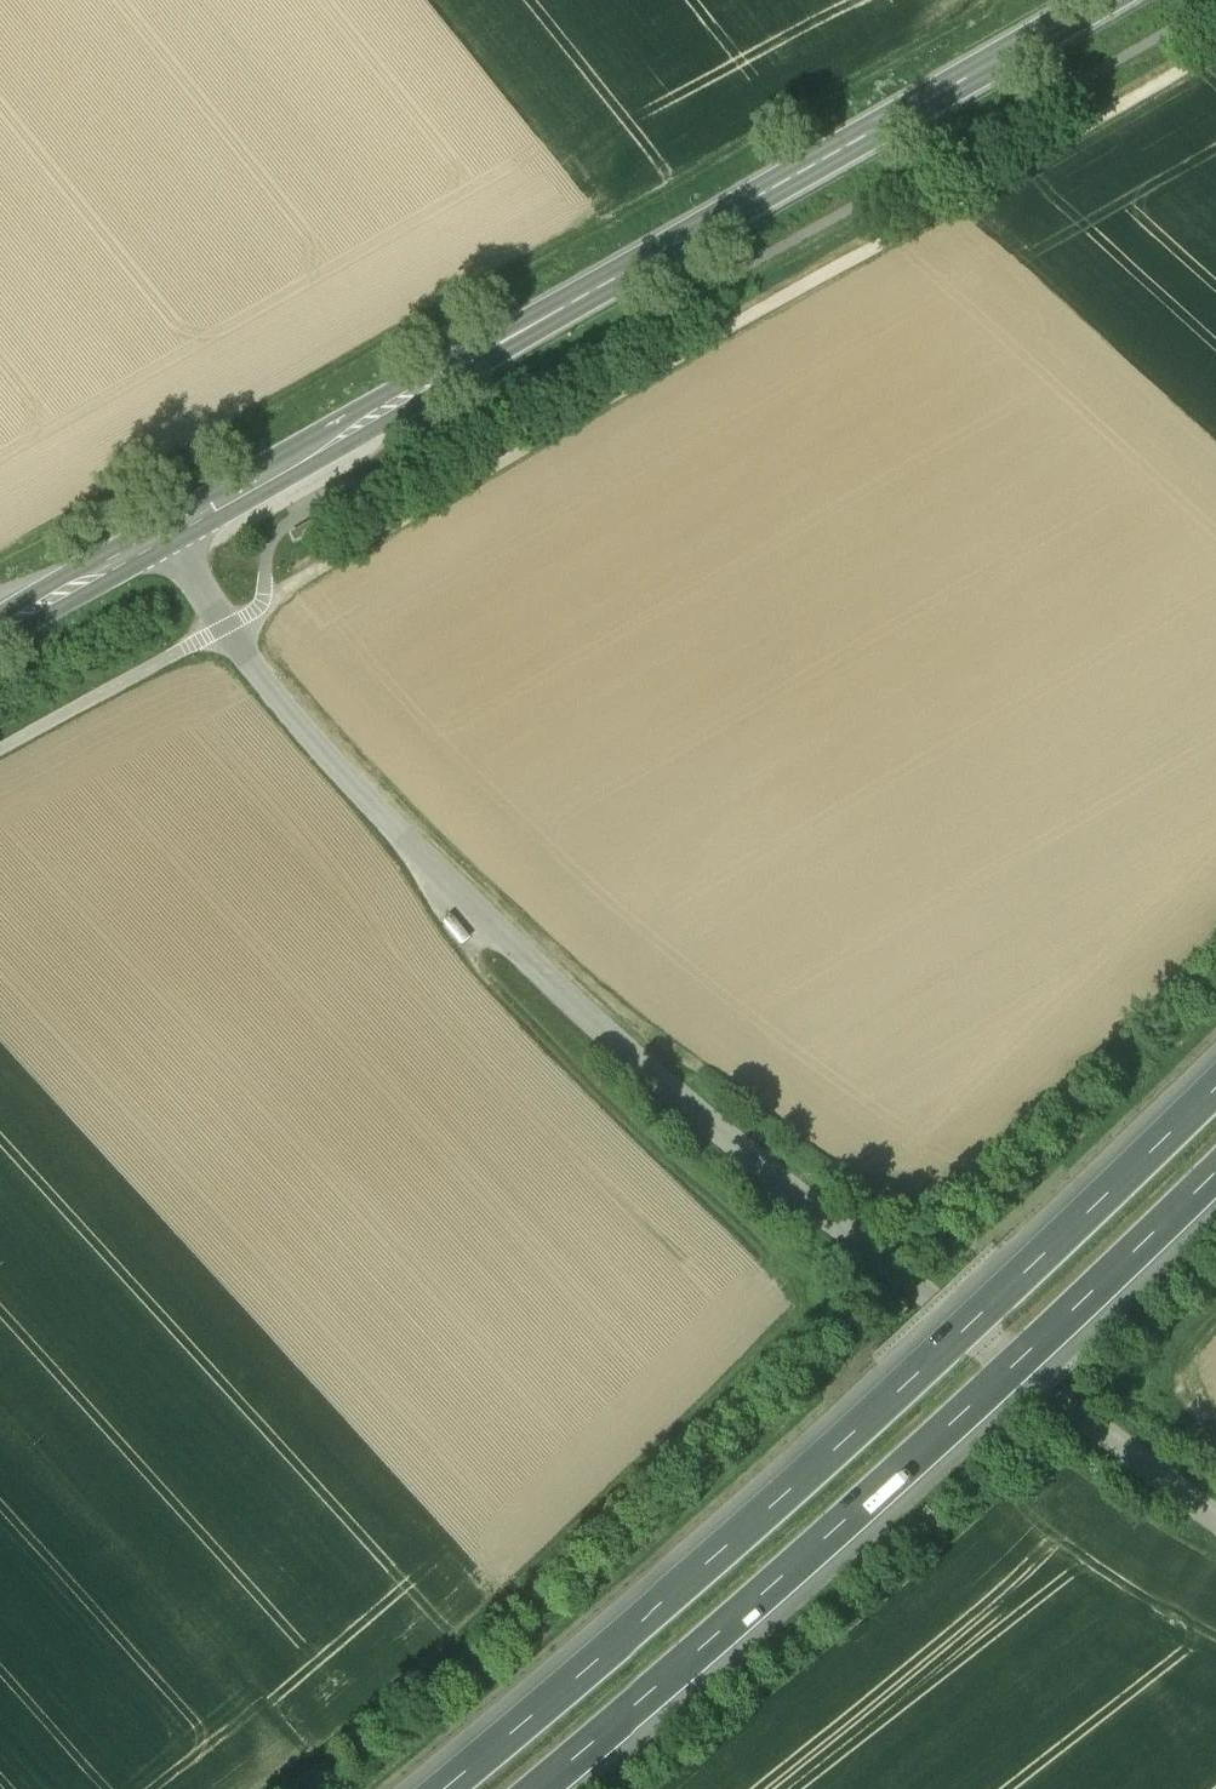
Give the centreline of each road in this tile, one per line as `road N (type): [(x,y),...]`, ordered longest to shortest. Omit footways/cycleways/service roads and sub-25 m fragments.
road 1 (unclassified): [(1215,1522),(900,1267),(772,1178),(540,977),(308,737),(220,632),(163,532)]
road 2 (track): [(285,1788),(413,1686),(822,1312),(484,978),(456,941),(469,905)]
road 3 (track): [(0,556),(225,440),(1007,0)]
road 4 (track): [(260,607),(1215,56)]
road 5 (secondary): [(1105,0),(163,532)]
road 6 (motorway): [(1215,1070),(581,1668),(430,1788)]
road 7 (motorway): [(531,1788),(639,1701),(1215,1167)]
road 8 (secondary): [(163,532),(0,625)]
road 9 (track): [(1215,1447),(1166,1399),(1164,1374),(1215,1319)]

